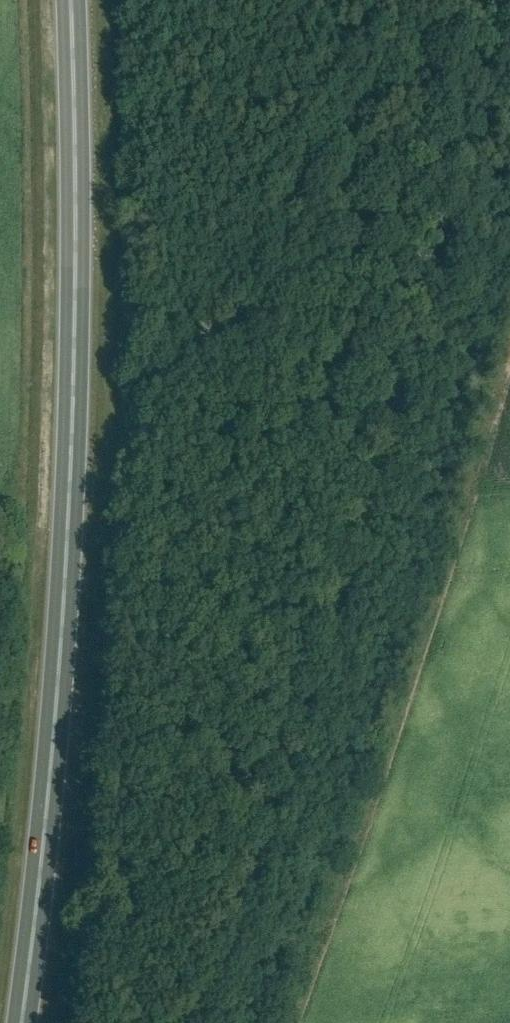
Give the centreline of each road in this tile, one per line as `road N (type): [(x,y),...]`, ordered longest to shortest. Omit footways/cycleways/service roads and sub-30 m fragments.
road 1 (trunk): [(21,1022),(59,669),(75,251),(69,0)]
road 2 (track): [(286,1022),(429,635),(509,363)]

